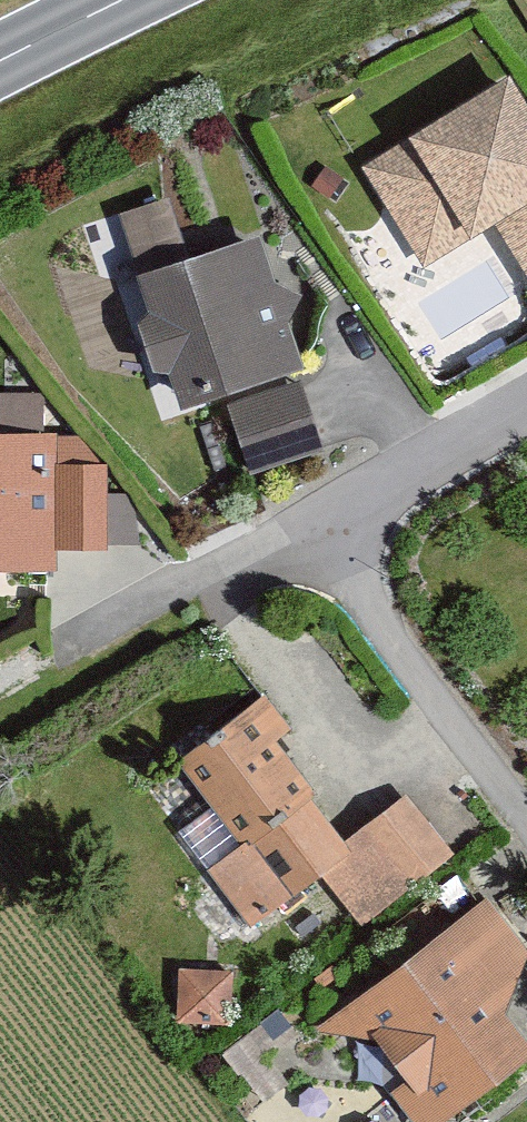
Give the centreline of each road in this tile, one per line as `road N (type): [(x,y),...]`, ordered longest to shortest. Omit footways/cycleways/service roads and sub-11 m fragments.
road 1 (residential): [(526,822),(327,522)]
road 2 (residential): [(66,658),(327,522)]
road 3 (residential): [(327,522),(526,409)]
road 4 (secondary): [(141,0),(0,70)]

